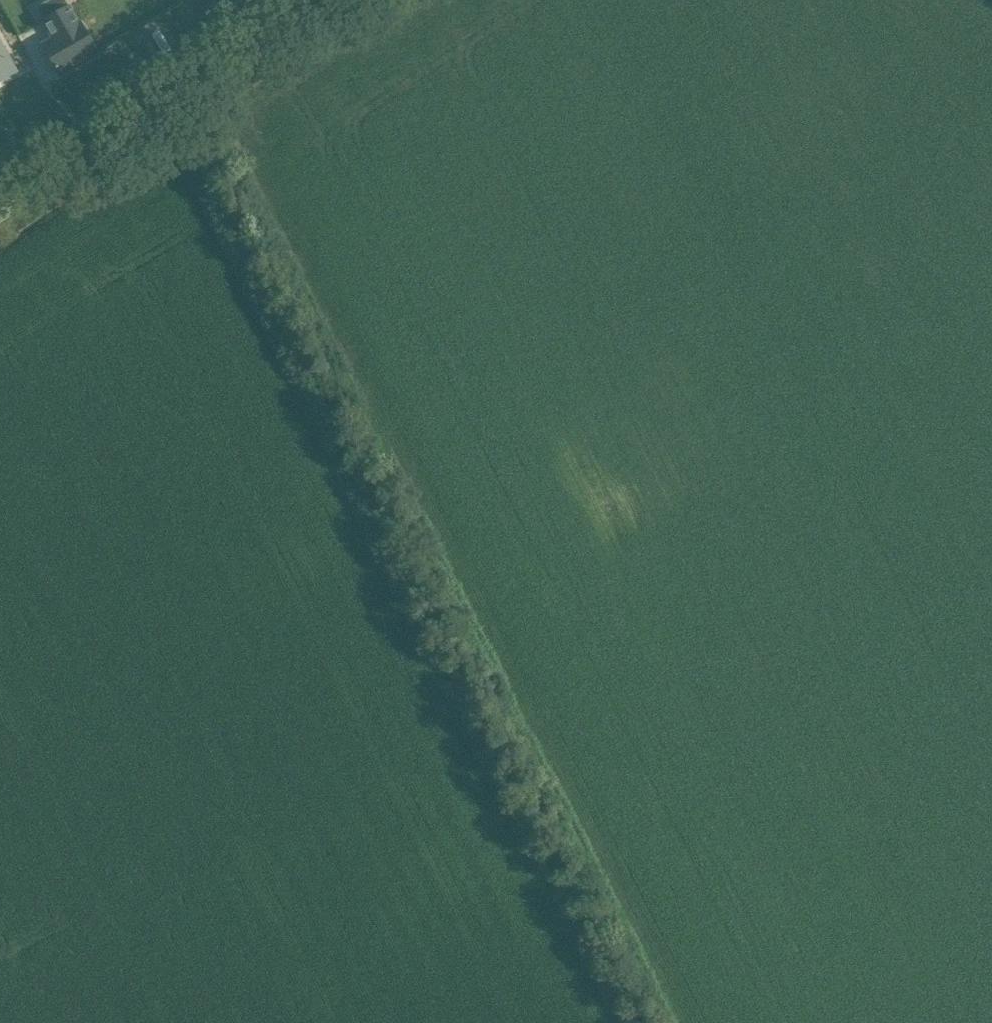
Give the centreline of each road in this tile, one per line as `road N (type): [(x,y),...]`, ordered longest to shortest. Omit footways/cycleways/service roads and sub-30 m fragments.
road 1 (unclassified): [(0,213),(329,0)]

